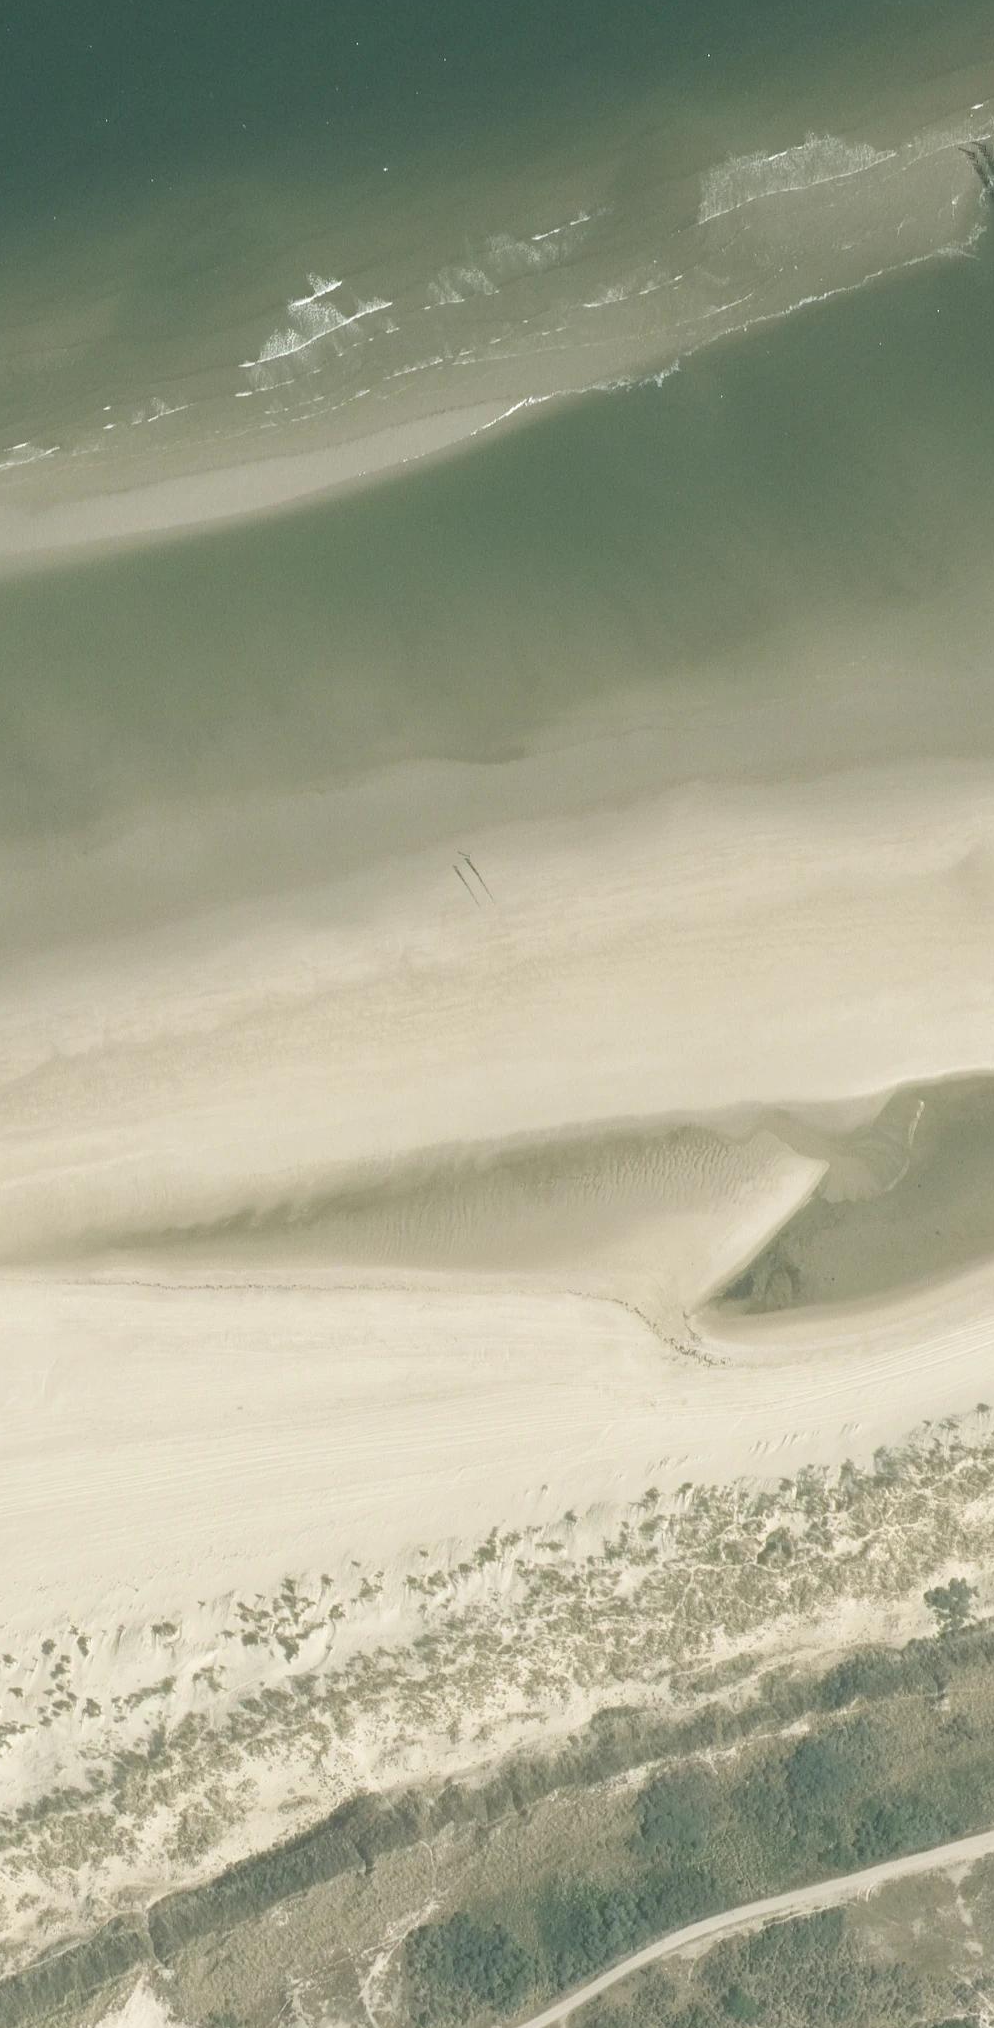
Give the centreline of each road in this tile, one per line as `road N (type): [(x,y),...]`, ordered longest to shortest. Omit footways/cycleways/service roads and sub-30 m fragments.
road 1 (track): [(993,1840),(669,1942),(533,2027)]

